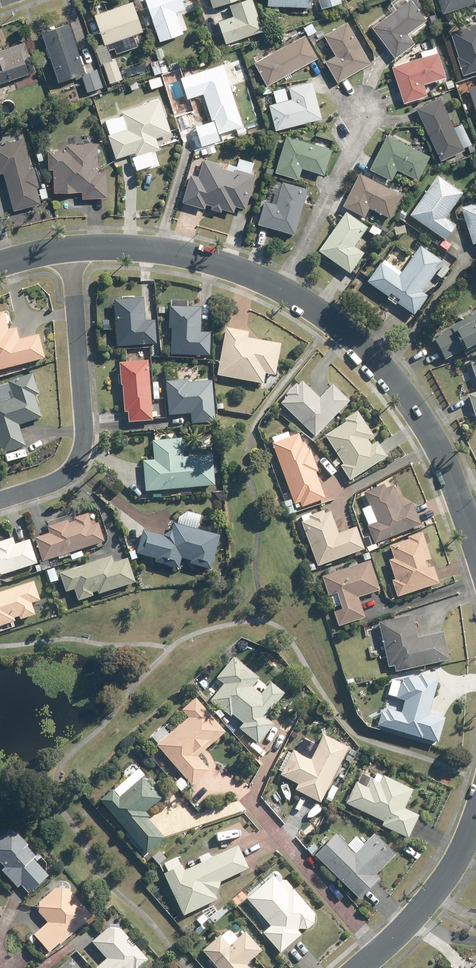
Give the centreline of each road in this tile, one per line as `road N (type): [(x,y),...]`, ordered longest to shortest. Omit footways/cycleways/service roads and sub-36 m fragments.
road 1 (residential): [(283,289),(332,322),(403,393),(430,435),(475,544)]
road 2 (residential): [(0,500),(64,476),(82,449),(69,249)]
road 3 (residential): [(69,249),(164,249),(283,289)]
road 4 (residential): [(283,289),(357,142),(363,107)]
road 5 (residential): [(357,967),(432,896),(475,816)]

